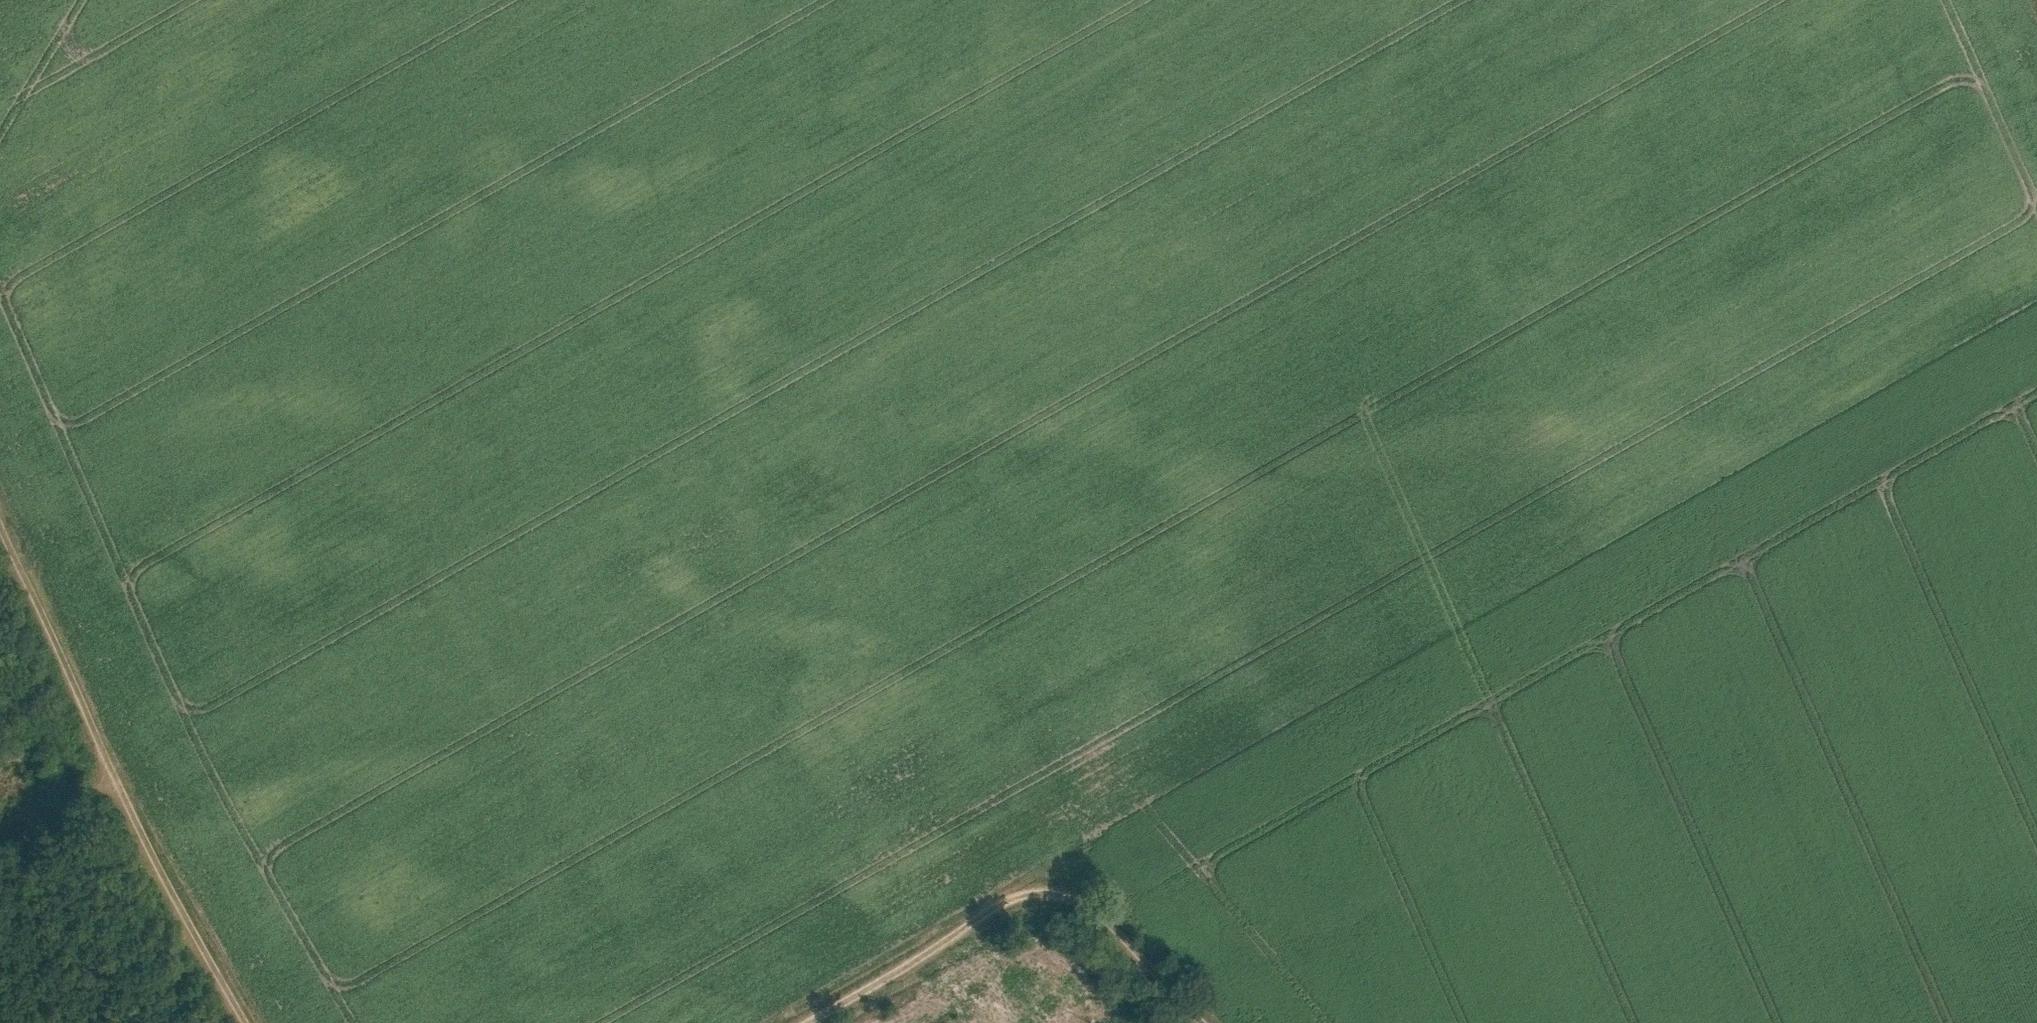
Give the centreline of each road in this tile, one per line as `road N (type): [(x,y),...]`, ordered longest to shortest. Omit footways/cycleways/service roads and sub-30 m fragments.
road 1 (track): [(238,1022),(110,780),(0,532)]
road 2 (track): [(1194,1022),(1083,903),(1037,890),(801,1022)]
road 3 (track): [(0,859),(110,780)]

